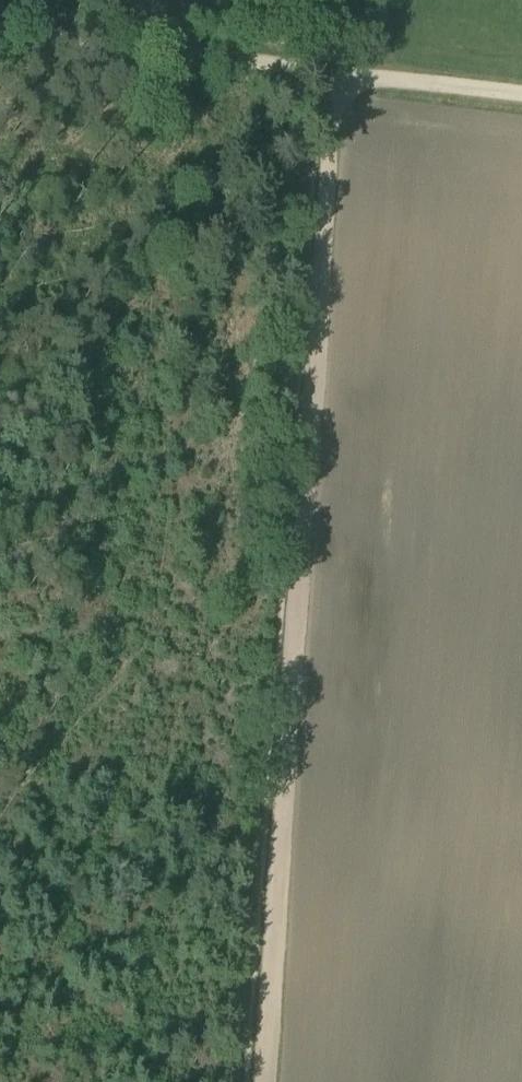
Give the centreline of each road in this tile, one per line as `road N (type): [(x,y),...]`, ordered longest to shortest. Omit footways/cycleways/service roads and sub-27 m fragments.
road 1 (track): [(336,72),(259,1081)]
road 2 (track): [(336,72),(0,25)]
road 3 (track): [(521,93),(336,72)]

